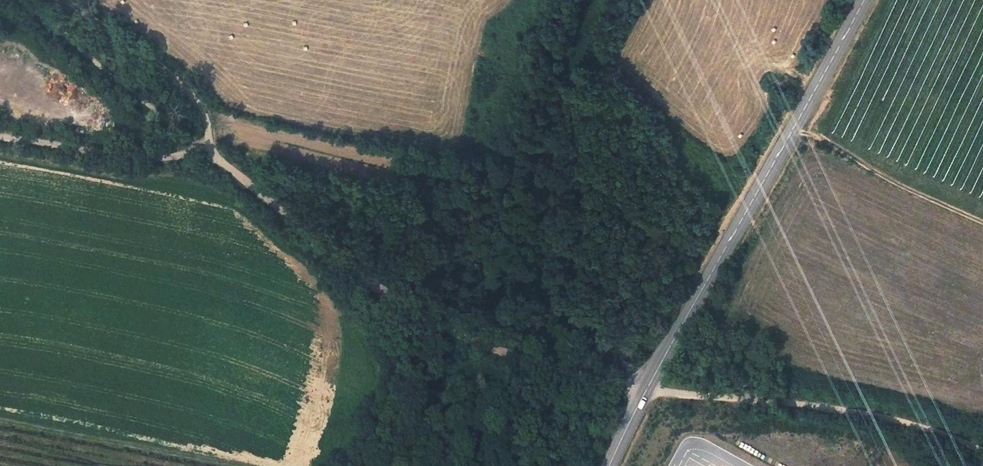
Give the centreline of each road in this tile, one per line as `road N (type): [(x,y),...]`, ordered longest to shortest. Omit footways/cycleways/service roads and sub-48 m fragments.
road 1 (track): [(14,0),(206,157),(422,316),(526,361),(643,388)]
road 2 (primary): [(861,0),(606,465)]
road 3 (track): [(982,450),(846,411),(643,388)]
road 4 (track): [(206,157),(206,117),(170,67),(81,0)]
road 5 (track): [(0,138),(140,158),(190,144)]

